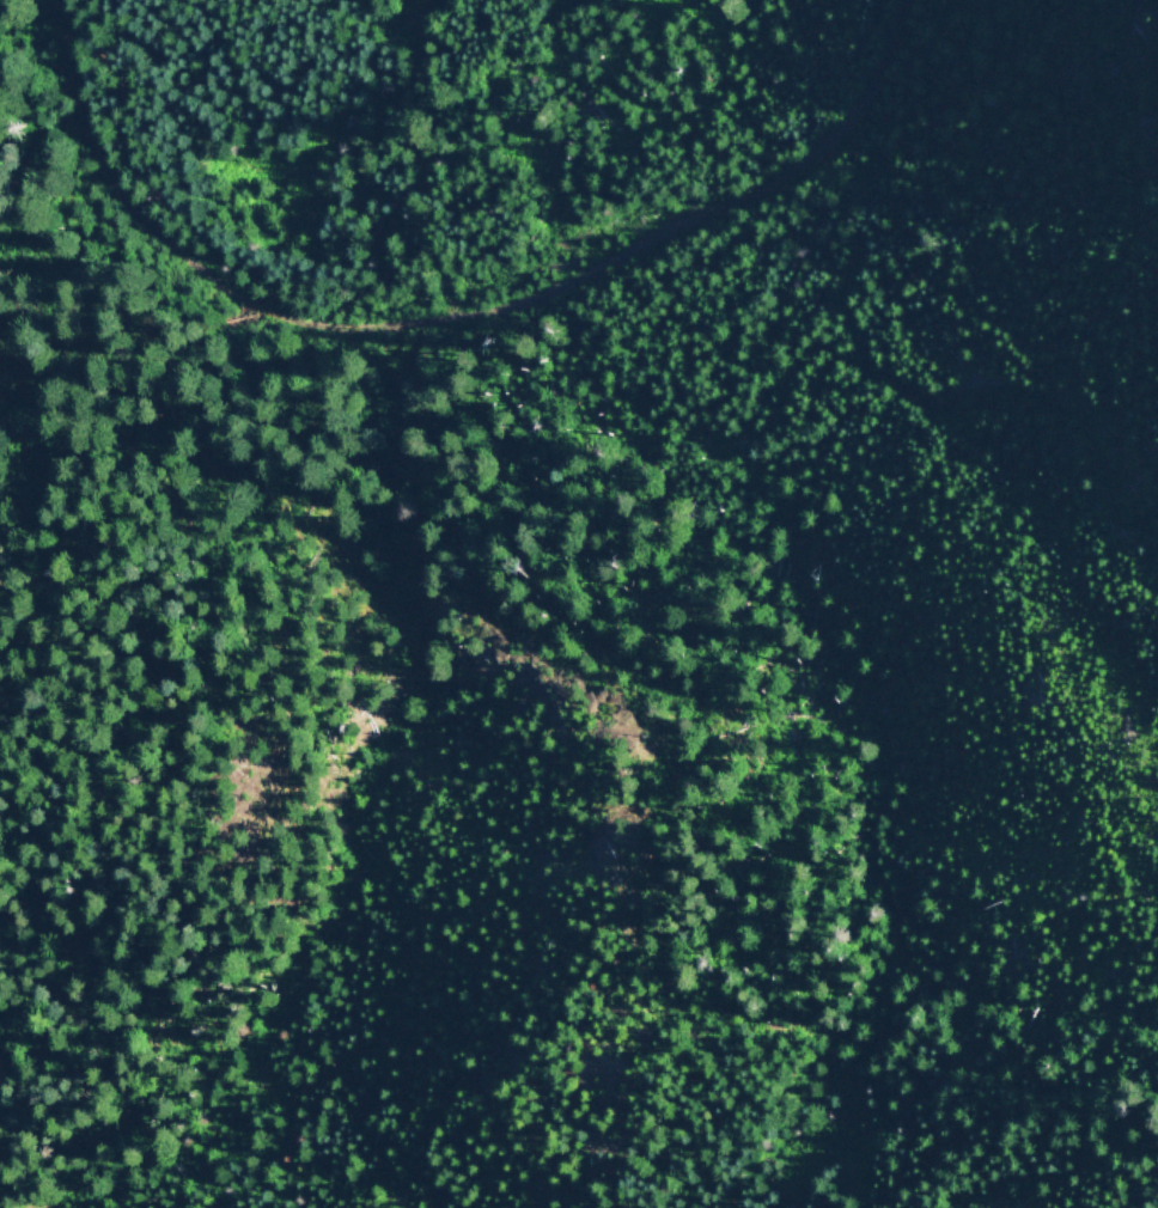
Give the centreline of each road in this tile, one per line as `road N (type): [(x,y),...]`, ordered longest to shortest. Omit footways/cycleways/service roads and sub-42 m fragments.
road 1 (track): [(900,0),(865,115),(627,283),(402,327),(209,268),(86,169),(43,0)]

